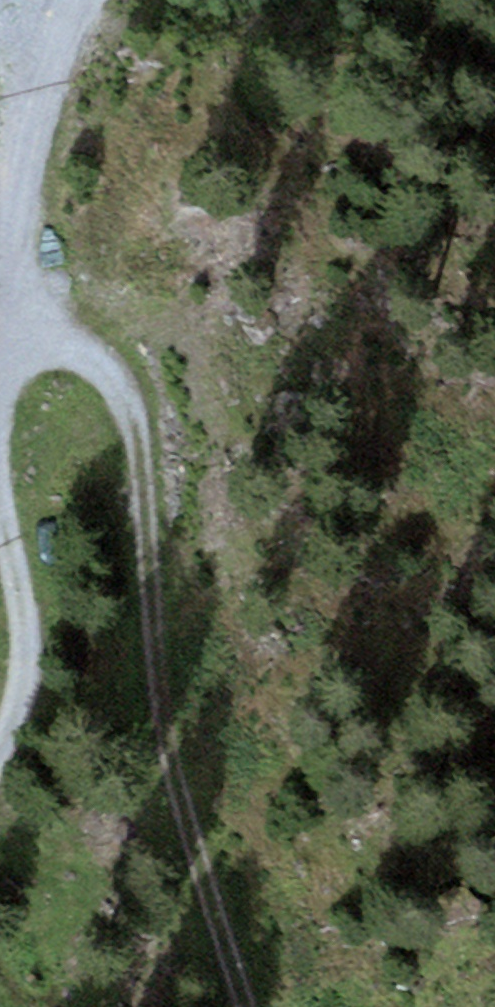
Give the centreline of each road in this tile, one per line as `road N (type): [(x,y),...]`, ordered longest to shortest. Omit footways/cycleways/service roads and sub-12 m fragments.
road 1 (track): [(0,313),(67,339),(101,364),(134,419),(168,751),(245,1006)]
road 2 (track): [(0,299),(31,74),(60,0)]
road 3 (track): [(0,750),(23,709),(30,649),(0,496)]

